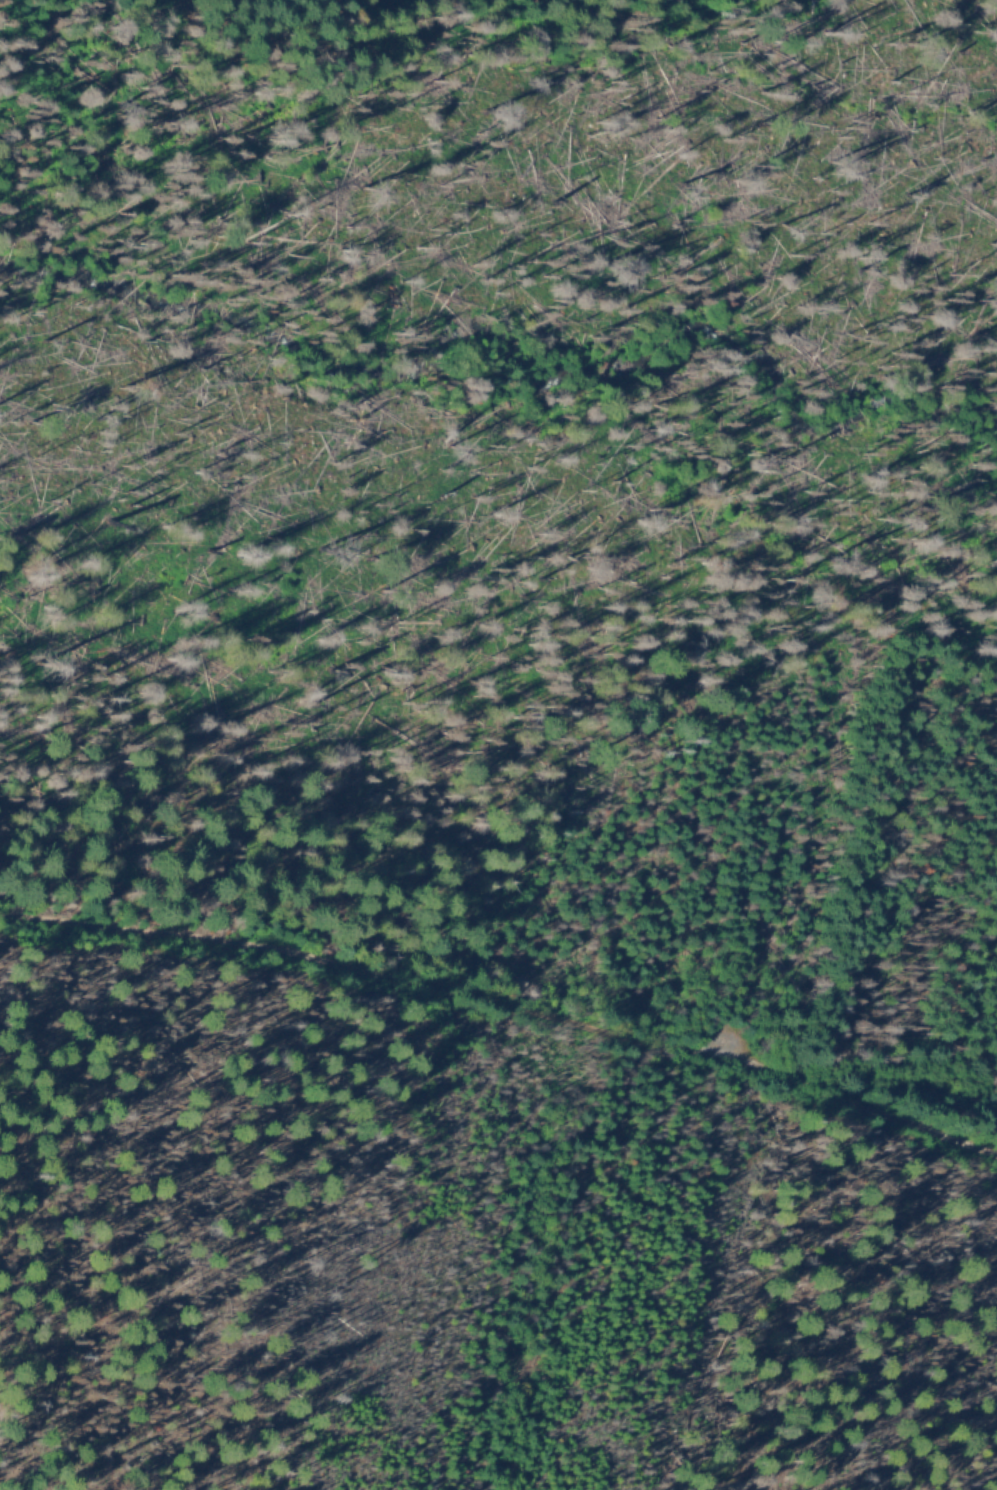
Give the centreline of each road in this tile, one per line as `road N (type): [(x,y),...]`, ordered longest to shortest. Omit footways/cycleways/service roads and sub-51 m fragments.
road 1 (track): [(996,1163),(785,1068),(509,1017),(125,928),(0,921)]

